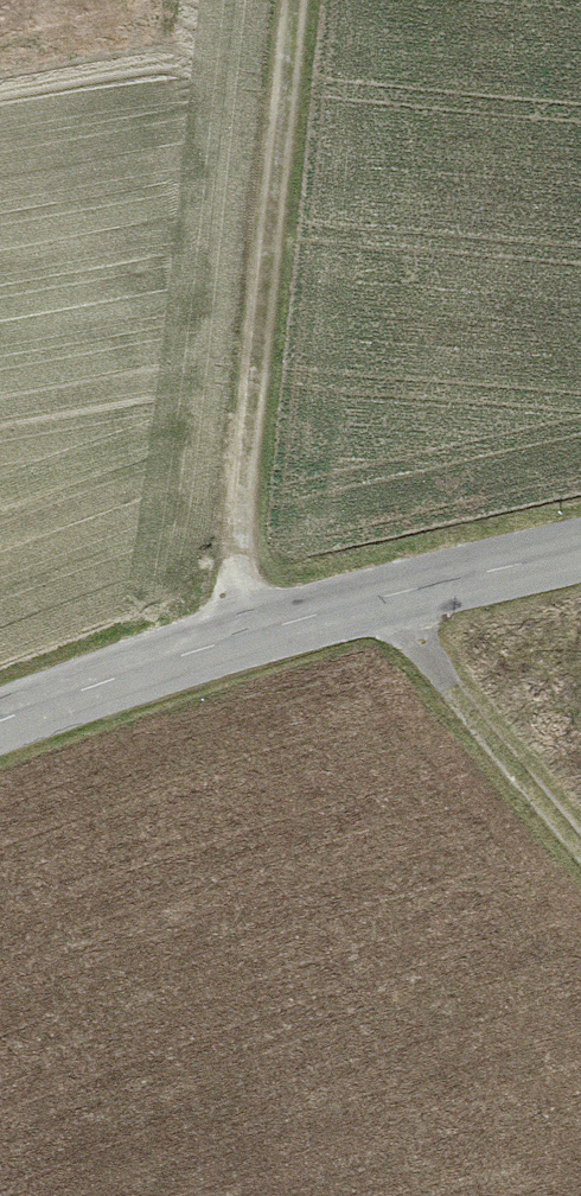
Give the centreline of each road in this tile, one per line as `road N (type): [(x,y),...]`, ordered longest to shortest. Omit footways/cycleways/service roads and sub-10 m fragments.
road 1 (track): [(239,632),(245,433),(291,0)]
road 2 (unclassified): [(0,732),(239,632),(580,546)]
road 3 (track): [(371,593),(580,847)]

